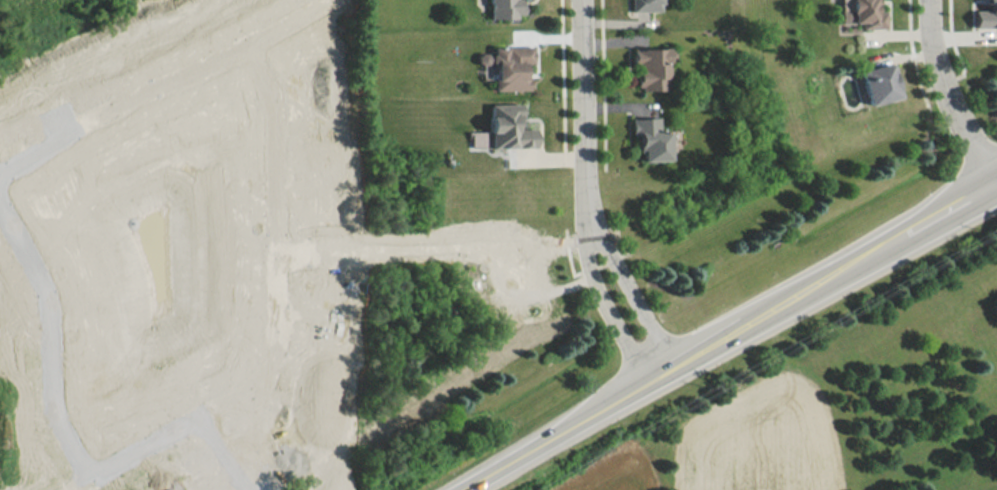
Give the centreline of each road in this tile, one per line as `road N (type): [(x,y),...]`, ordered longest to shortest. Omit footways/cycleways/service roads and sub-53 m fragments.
road 1 (residential): [(71,489),(242,394),(272,353),(271,122),(240,51)]
road 2 (primary): [(444,489),(825,274)]
road 3 (residential): [(0,176),(120,102),(206,68),(332,0)]
road 4 (residential): [(275,254),(594,246),(614,237)]
road 5 (residential): [(86,481),(48,408),(41,294),(0,215)]
road 6 (residential): [(581,0),(592,222)]
road 7 (primary): [(825,274),(996,176)]
road 8 (residential): [(996,176),(948,93),(930,0)]
road 9 (residential): [(592,222),(606,286),(644,375)]
road 10 (residential): [(675,357),(614,237),(592,222)]

